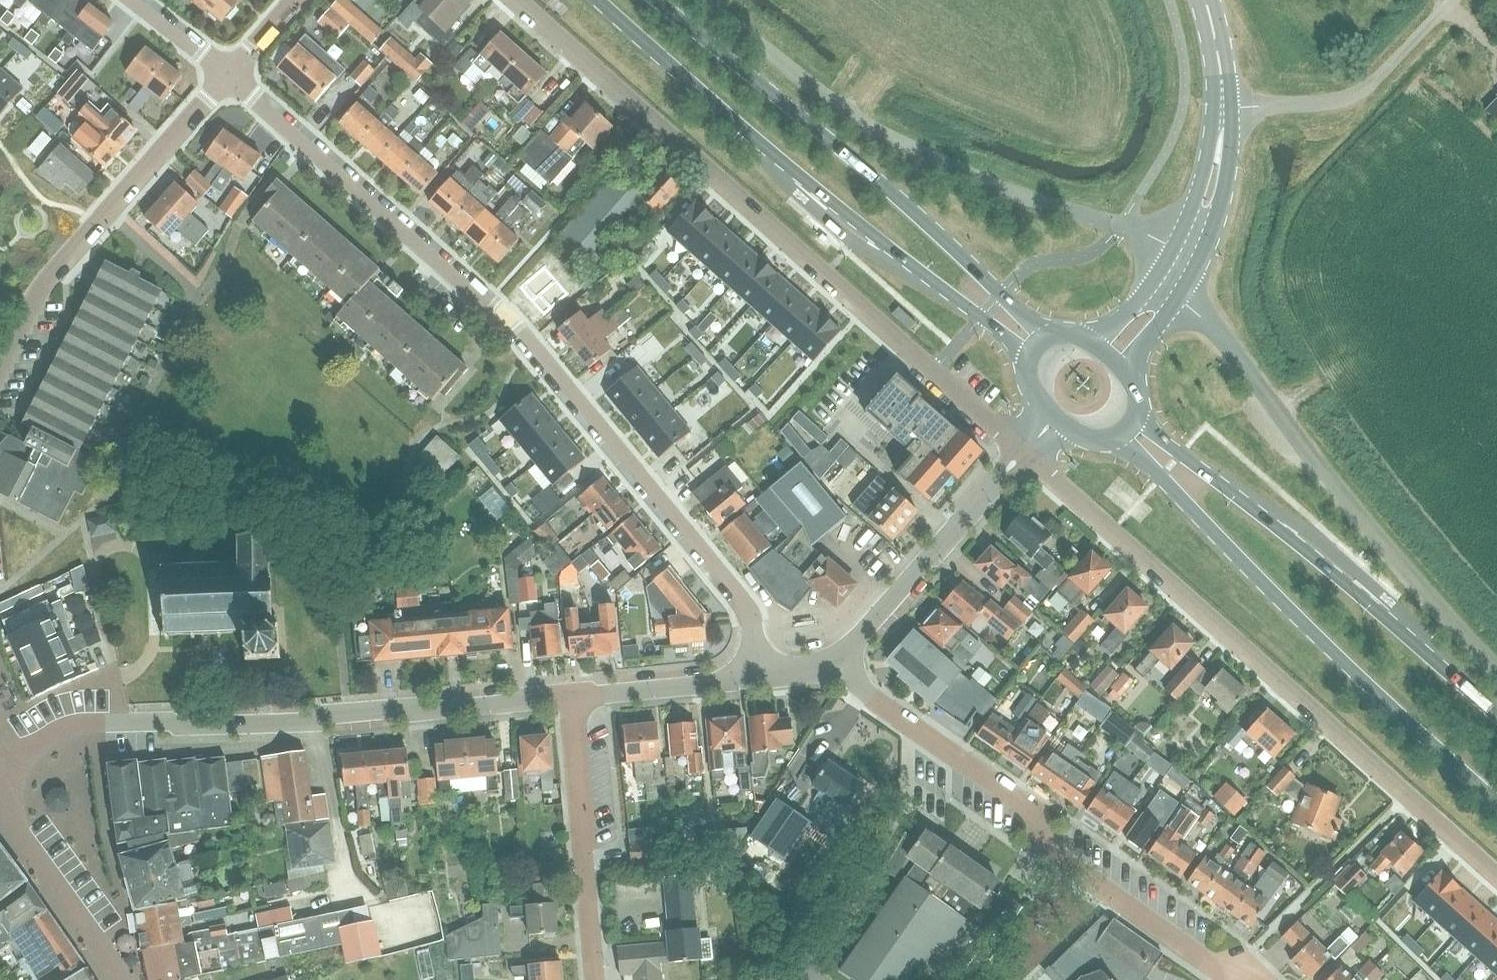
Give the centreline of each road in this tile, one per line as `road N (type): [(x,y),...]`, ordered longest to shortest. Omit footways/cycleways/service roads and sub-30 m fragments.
road 1 (residential): [(230,73),(508,322),(746,605),(763,677)]
road 2 (unclassified): [(515,0),(1022,452)]
road 3 (unclassified): [(1022,452),(1496,876)]
road 4 (unclassified): [(1186,255),(1122,226),(1003,193),(869,126),(700,0)]
road 5 (primary): [(604,0),(775,154),(979,316),(1019,360)]
road 6 (primary): [(1110,432),(1496,808)]
road 7 (primary): [(1037,340),(1001,294),(650,0)]
road 8 (residential): [(836,664),(1022,803),(1054,854),(1197,954),(1243,967)]
road 9 (unclassified): [(1496,667),(1316,471),(1229,344),(1167,286)]
road 10 (primary): [(1496,718),(1259,507),(1123,412)]
road 11 (residential): [(0,371),(45,282),(230,73)]
road 12 (tertiary): [(319,719),(67,726),(28,750),(11,773)]
road 13 (residential): [(572,696),(595,979)]
road 14 (tertiary): [(1022,452),(836,664)]
road 15 (unclassified): [(1223,107),(1342,105),(1368,93),(1454,0)]
road 16 (residential): [(427,920),(394,925),(346,875),(319,719)]
road 17 (tertiary): [(572,696),(319,719)]
road 18 (unclassified): [(122,979),(20,834),(11,773)]
road 19 (tertiary): [(763,677),(572,696)]
road 20 (unclassified): [(1186,255),(1215,184),(1223,107)]
road 21 (residential): [(130,0),(230,73)]

